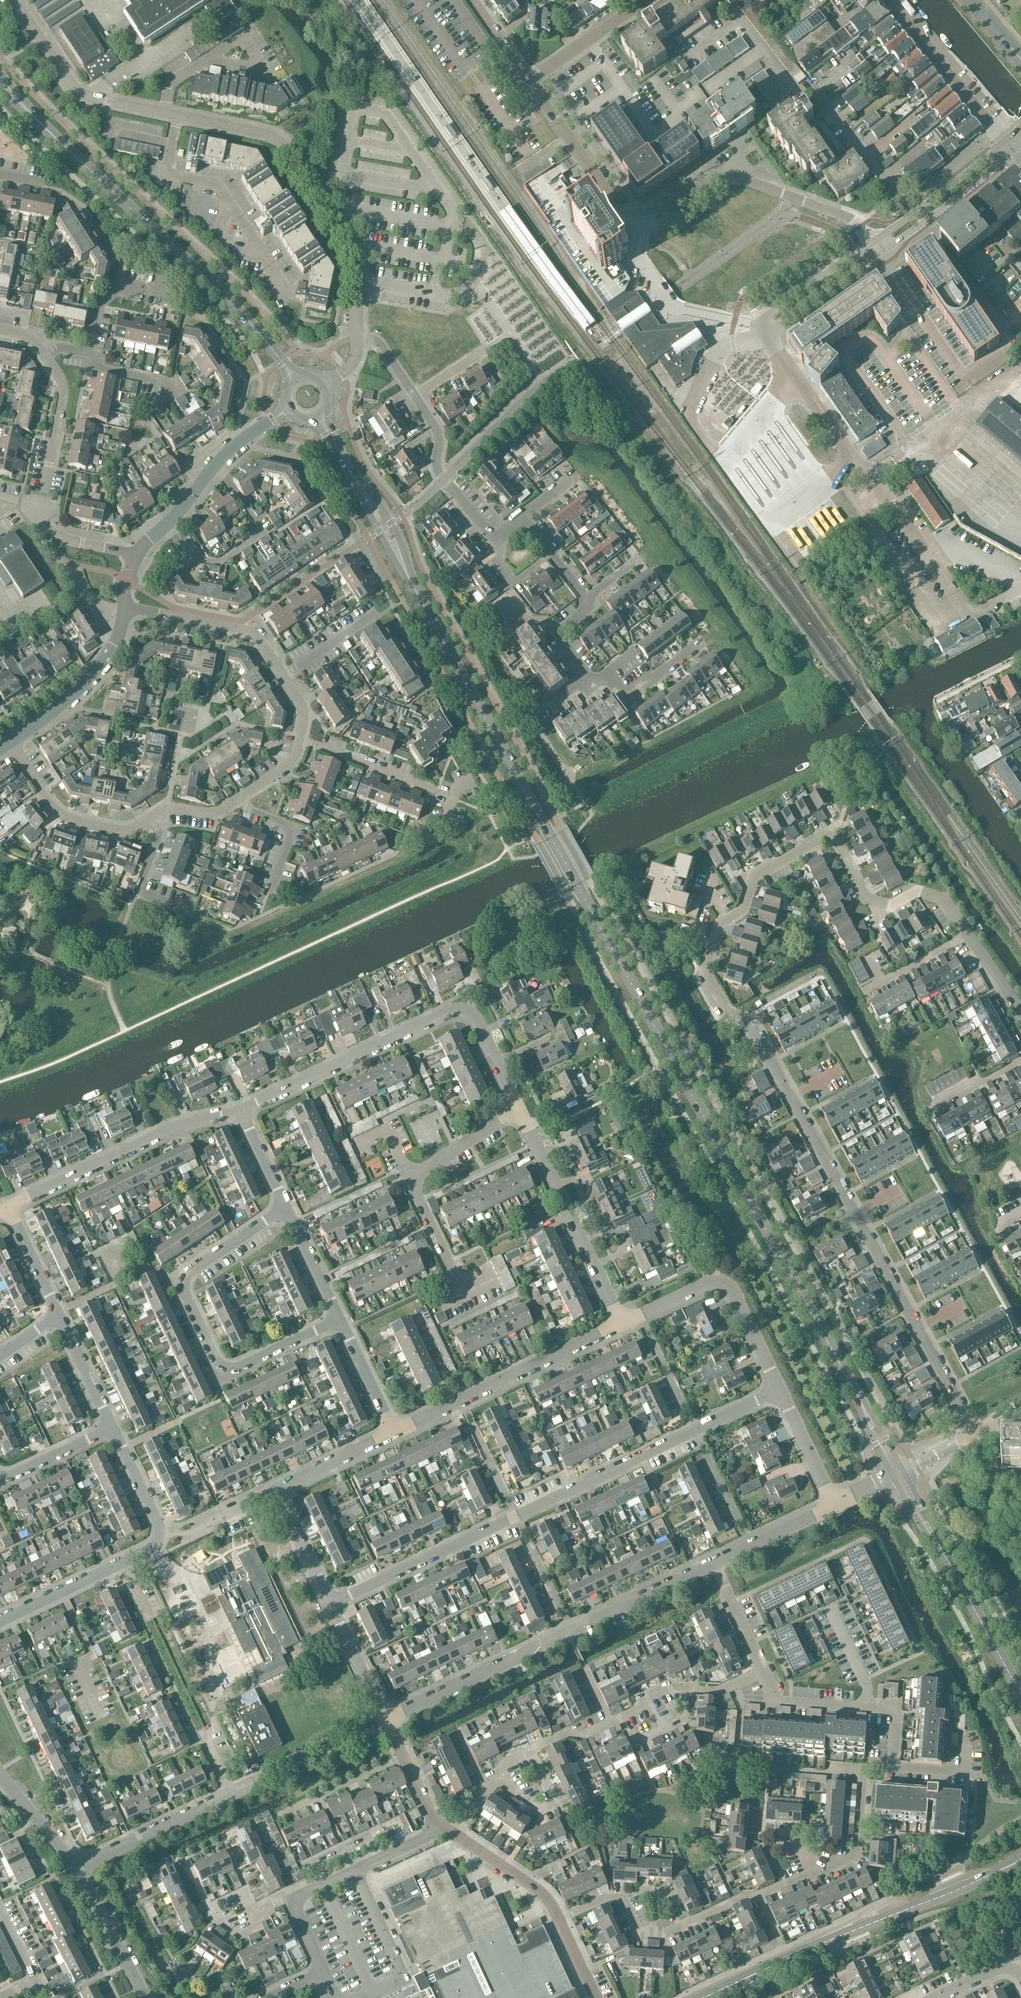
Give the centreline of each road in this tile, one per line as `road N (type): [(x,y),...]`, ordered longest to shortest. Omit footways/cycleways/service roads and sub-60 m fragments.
road 1 (secondary): [(861,1403),(408,577)]
road 2 (residential): [(975,1433),(747,1018),(729,1013),(705,970),(718,924),(742,910),(752,878),(825,838),(836,842),(864,898),(891,906),(922,893)]
road 3 (residential): [(330,1604),(779,1391)]
road 4 (residential): [(529,82),(631,222),(650,223),(710,182),(741,178),(851,219),(872,244)]
road 5 (residential): [(21,0),(78,92),(269,134),(336,222)]
road 6 (residential): [(386,1720),(714,1563)]
road 7 (secondary): [(294,379),(238,310),(41,124)]
road 8 (residential): [(243,1111),(450,1009),(475,1018),(519,1109)]
road 9 (residential): [(286,1207),(190,1272),(187,1297),(219,1364),(240,1369),(341,1320)]
road 10 (residential): [(912,212),(811,87),(797,98),(724,0)]
road 11 (unclassified): [(872,244),(766,316),(758,326),(764,335),(879,254)]
road 12 (residential): [(462,1294),(409,1179),(519,1109)]
road 13 (residential): [(6,1206),(174,1126),(243,1111)]
road 14 (residential): [(124,609),(253,633),(302,707),(301,743)]
road 15 (residential): [(394,1432),(622,1326)]
road 16 (residential): [(519,1109),(622,1326)]
road 17 (residential): [(622,1326),(712,1282),(724,1284),(779,1391)]
road 18 (residential): [(570,1914),(620,1895),(640,1935),(662,1937),(761,1895)]
road 19 (residential): [(892,1770),(897,1711),(775,1700),(761,1670)]
road 20 (tertiary): [(814,1947),(1008,1867)]
road 21 (residential): [(525,518),(496,540),(438,471),(438,434),(414,396)]
road 22 (residential): [(169,526),(192,565),(217,564),(260,534),(213,468)]
road 23 (residential): [(11,745),(97,678),(124,609)]
road 24 (residential): [(1003,140),(886,0)]
road 25 (residential): [(154,819),(134,829),(60,813),(11,745)]
road 26 (unclassified): [(292,1900),(446,1828)]
road 27 (secondary): [(1020,1695),(940,1546)]
road 28 (residential): [(80,1867),(232,1793)]
road 29 (residential): [(38,510),(65,393),(43,352)]
road 30 (residential): [(122,1563),(155,1547),(160,1534),(111,1429)]
road 31 (residential): [(453,798),(301,743)]
road 32 (unclassified): [(147,1997),(80,1867)]
road 33 (residential): [(529,82),(648,0)]
road 34 (residential): [(702,642),(626,700),(611,681),(588,677)]
road 35 (residential): [(0,1621),(122,1563)]
road 36 (unclassified): [(559,1919),(540,1892),(457,1836)]
road 37 (residential): [(714,1563),(833,1504)]
road 38 (residential): [(493,1777),(542,1811),(556,1803),(533,1751)]
road 39 (residential): [(280,1496),(298,1477),(394,1432)]
road 40 (residential): [(394,1762),(275,1818)]
road 41 (residential): [(151,408),(177,391),(172,383),(86,359)]
road 42 (unclassified): [(386,1720),(330,1604)]
road 43 (unclassified): [(357,340),(363,264),(336,222)]
road 44 (residential): [(86,359),(95,312),(123,286),(162,295)]
road 45 (residential): [(341,1320),(286,1207)]
road 46 (residential): [(779,1391),(833,1504)]
road 47 (residential): [(111,1429),(59,1316)]
road 48 (residential): [(394,1432),(341,1320)]
road 49 (residential): [(59,1316),(6,1206)]
road 50 (residential): [(0,1476),(111,1429)]

